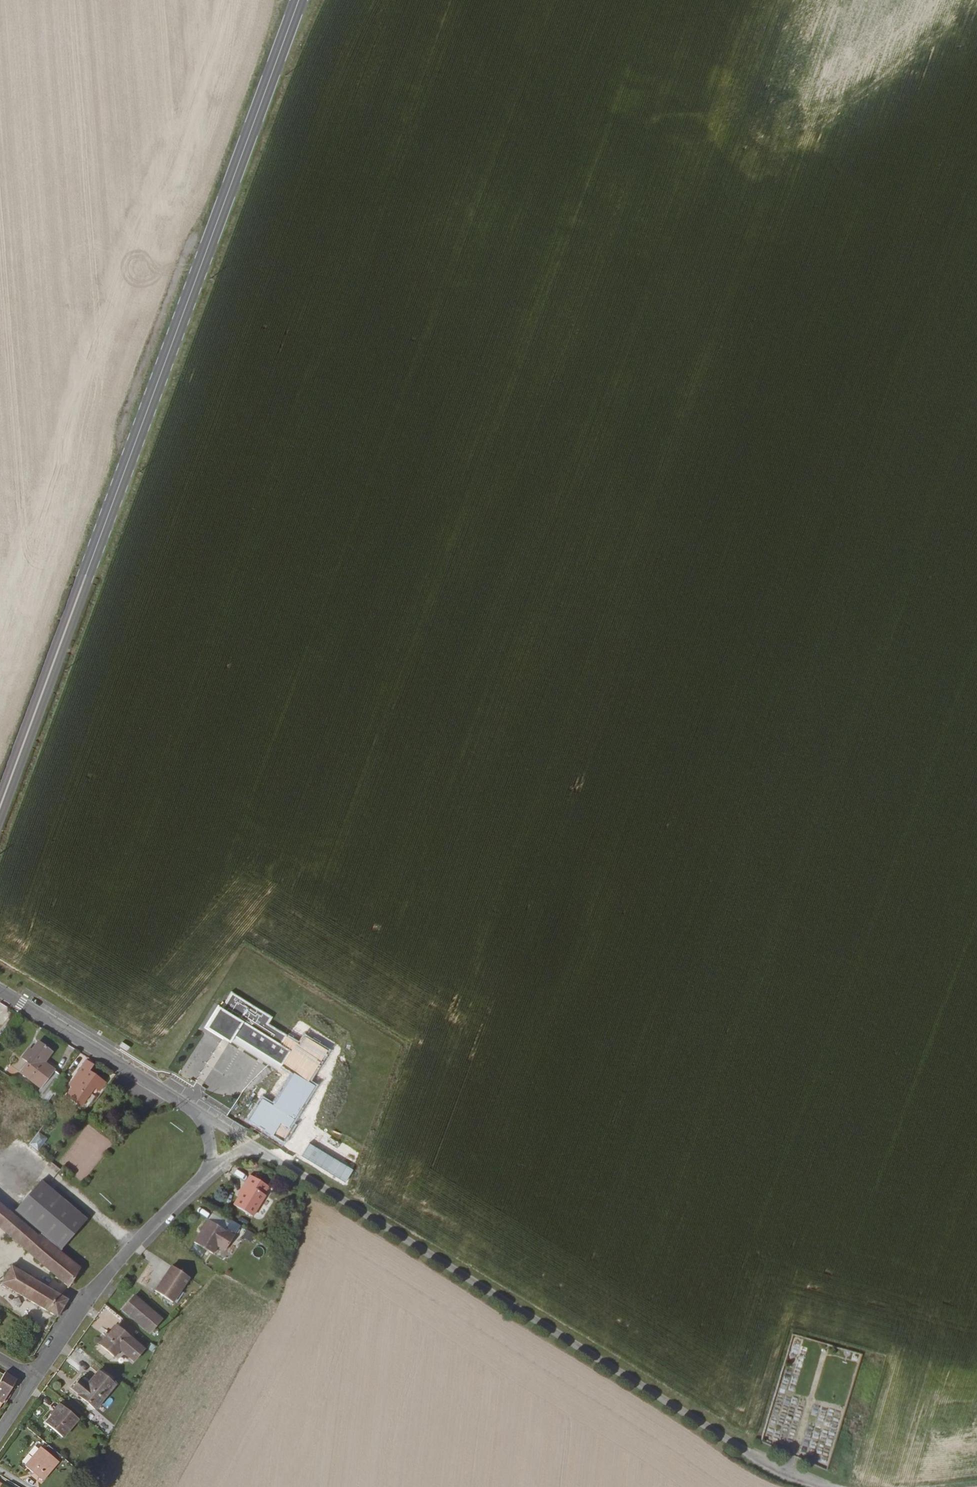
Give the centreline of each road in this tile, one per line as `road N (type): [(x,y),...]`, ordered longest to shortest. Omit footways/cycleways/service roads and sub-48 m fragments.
road 1 (primary): [(0,806),(274,69)]
road 2 (unclassified): [(252,1147),(758,1460),(829,1486)]
road 3 (residential): [(35,1379),(85,1300),(211,1167)]
road 4 (residential): [(0,990),(204,1117)]

